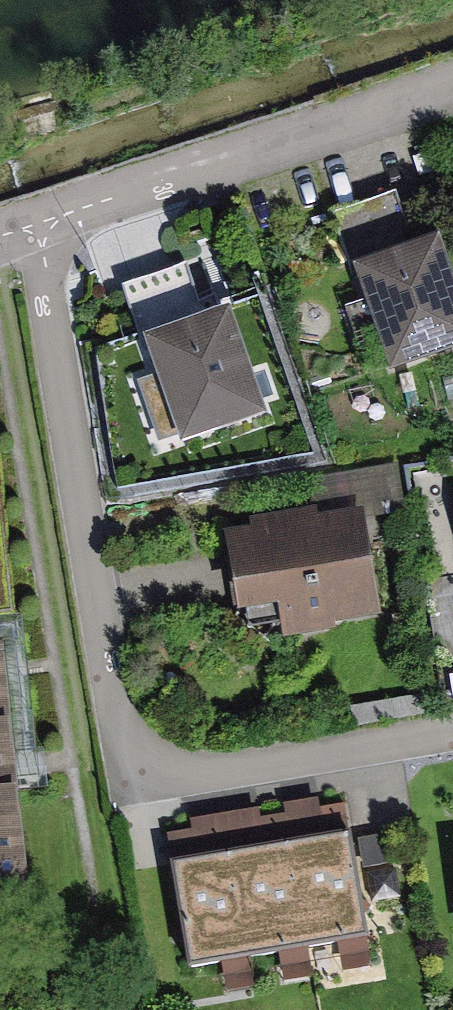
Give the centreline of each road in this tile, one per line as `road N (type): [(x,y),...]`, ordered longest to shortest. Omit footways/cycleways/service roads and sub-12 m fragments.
road 1 (residential): [(37,224),(117,694),(142,750),(183,769),(217,770),(452,734)]
road 2 (residential): [(452,87),(37,224)]

